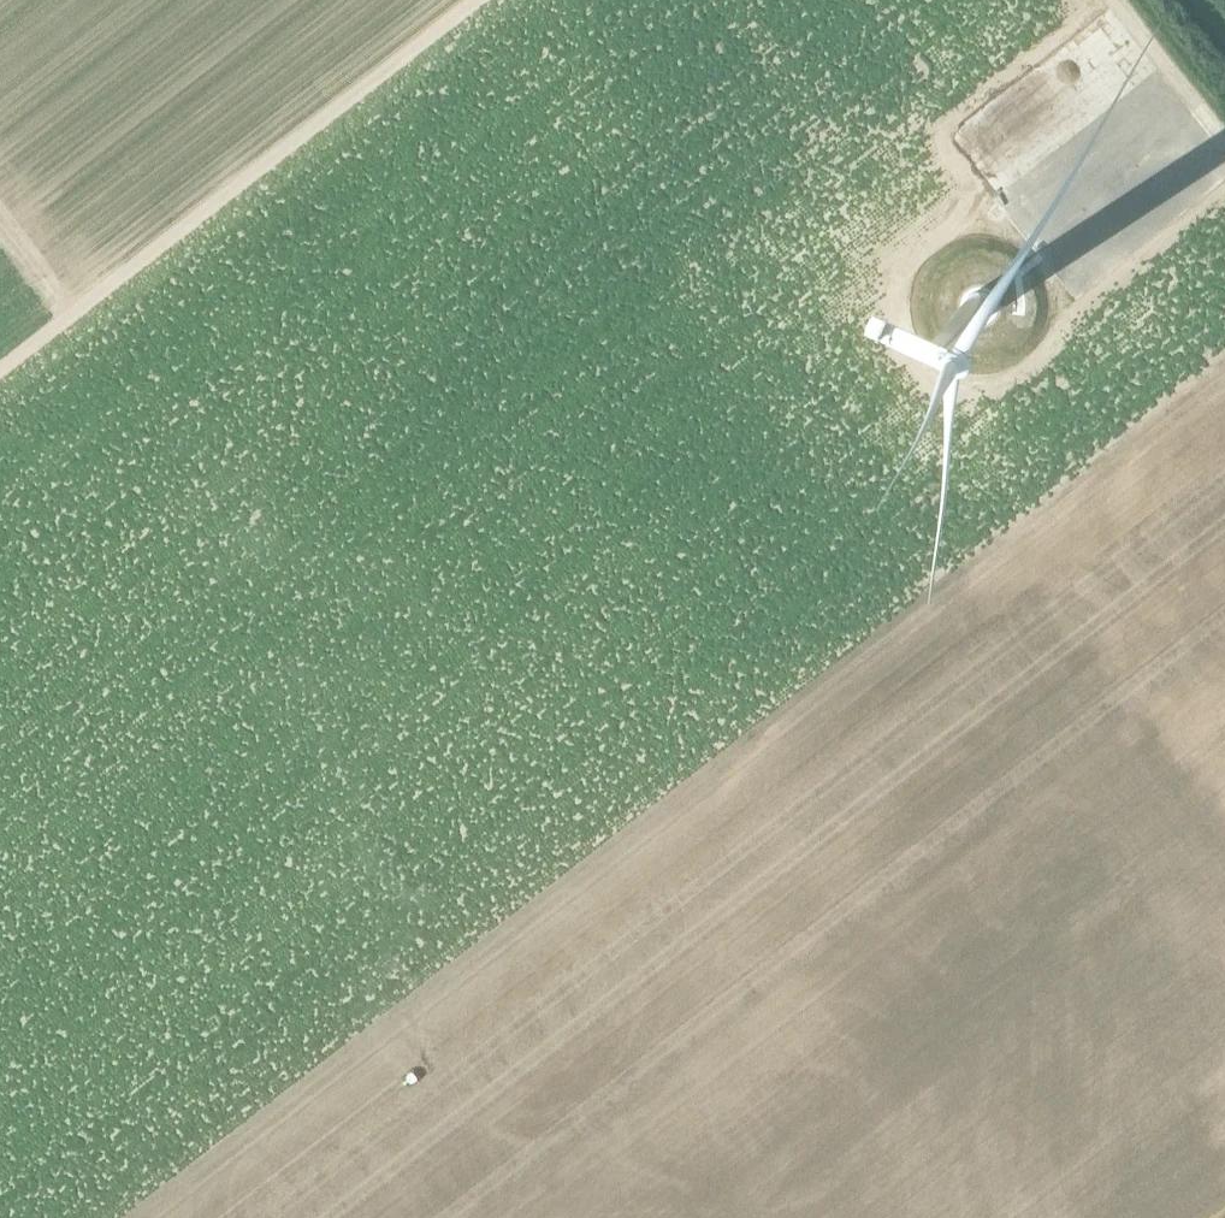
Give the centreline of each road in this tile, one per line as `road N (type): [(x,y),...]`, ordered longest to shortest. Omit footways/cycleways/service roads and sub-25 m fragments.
road 1 (track): [(1224,144),(1114,0)]

